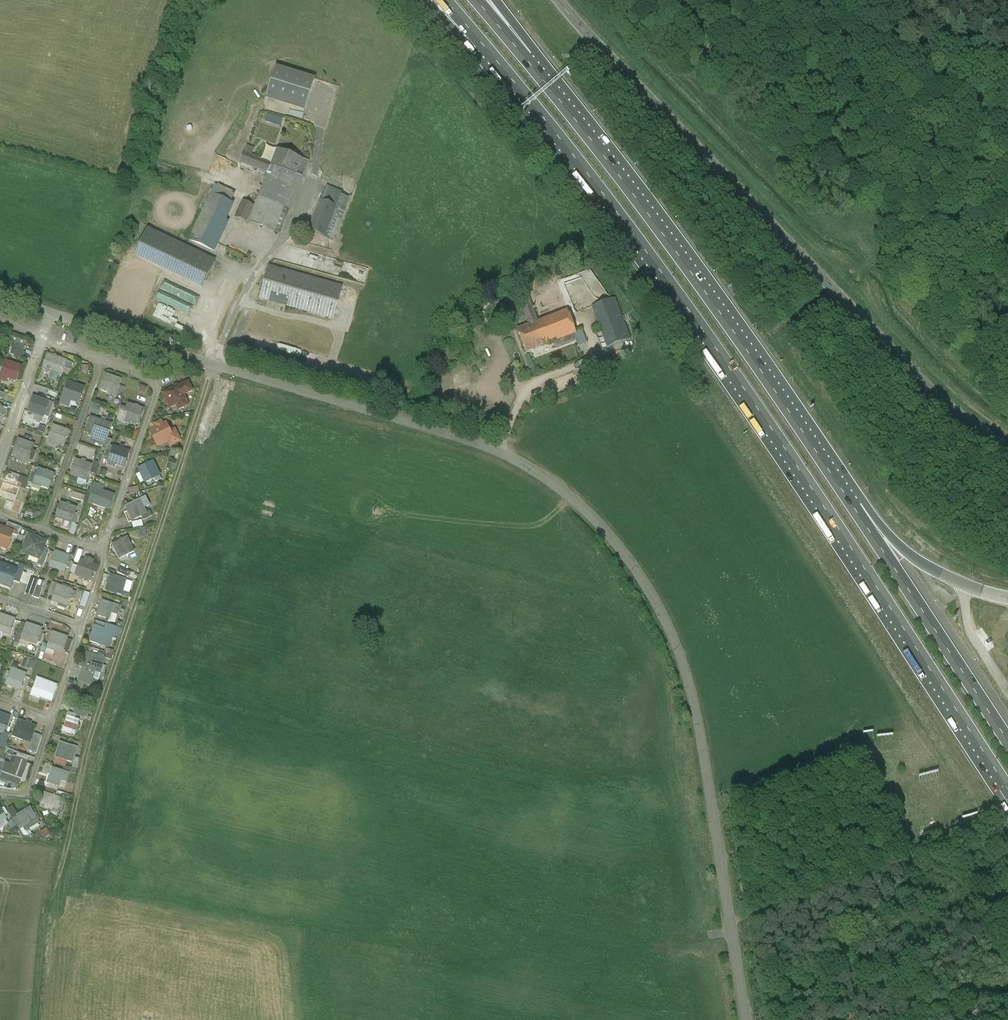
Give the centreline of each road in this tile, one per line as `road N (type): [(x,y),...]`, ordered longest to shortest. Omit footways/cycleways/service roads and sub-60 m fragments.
road 1 (unclassified): [(742,1019),(687,682),(659,607),(597,523),(499,453),(52,310)]
road 2 (motorway): [(482,44),(743,388),(1005,786)]
road 3 (motorway): [(850,502),(696,279),(526,59)]
road 4 (track): [(212,365),(88,742),(66,844)]
road 5 (motorway): [(1007,741),(850,502)]
road 6 (residential): [(100,360),(160,382),(105,550)]
road 7 (motorway): [(1007,599),(925,565),(850,502)]
road 8 (residential): [(100,360),(46,529)]
road 9 (residential): [(0,467),(41,340)]

